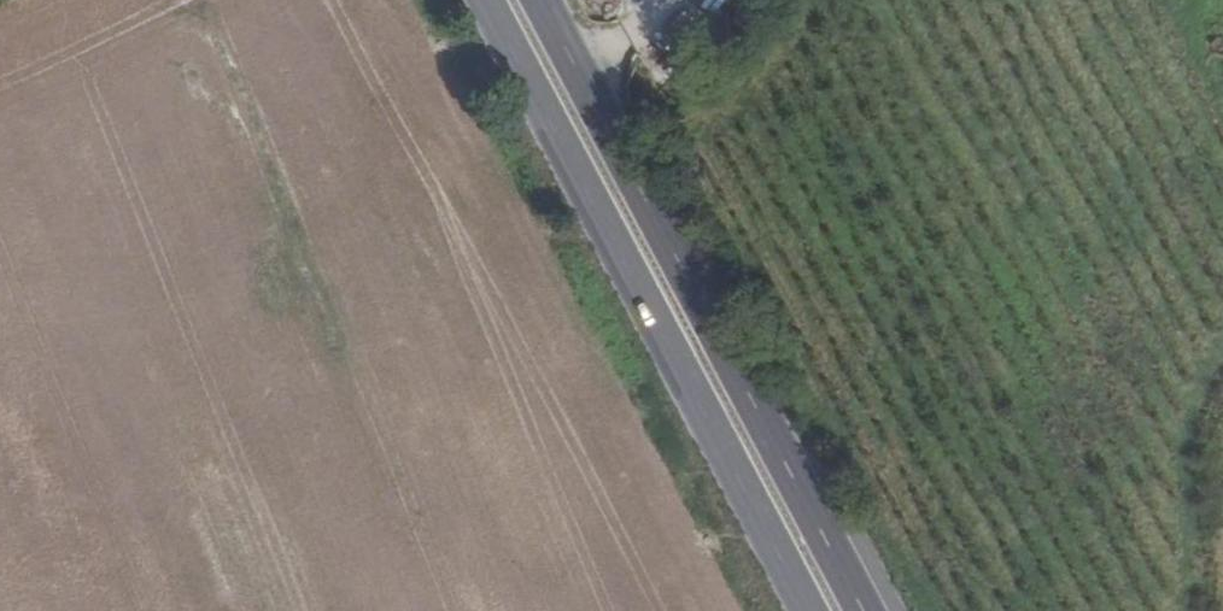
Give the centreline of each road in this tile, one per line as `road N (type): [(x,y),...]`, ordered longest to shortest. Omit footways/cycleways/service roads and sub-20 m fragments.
road 1 (primary): [(484,0),(807,610)]
road 2 (primary): [(864,610),(541,0)]

